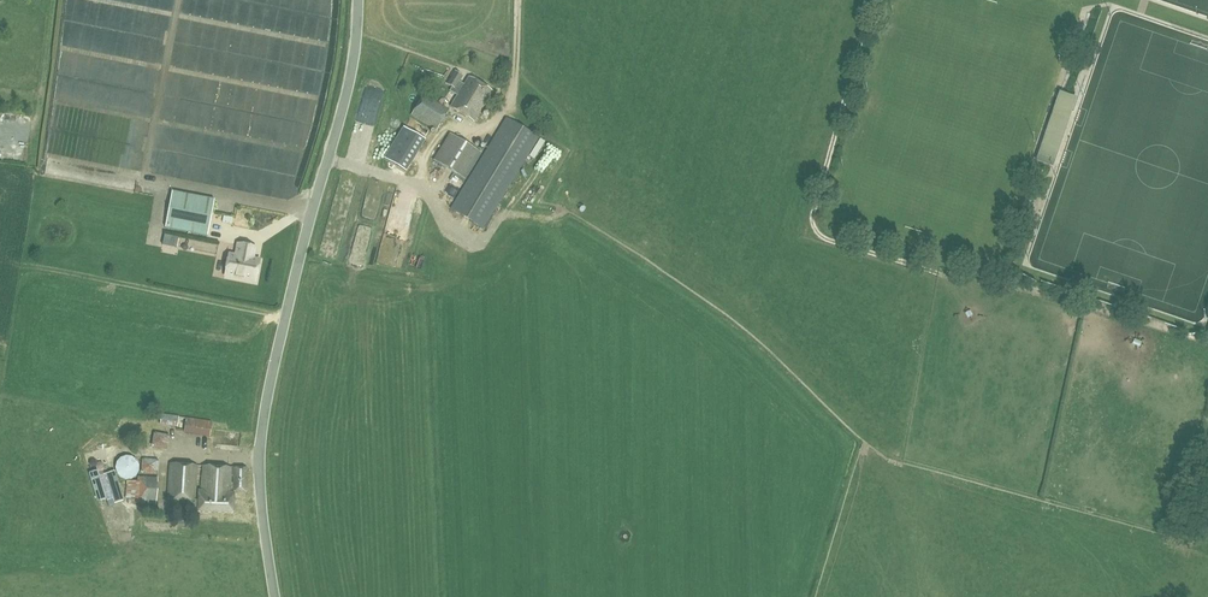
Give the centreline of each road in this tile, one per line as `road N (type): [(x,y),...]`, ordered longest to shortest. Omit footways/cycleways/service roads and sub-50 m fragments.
road 1 (tertiary): [(274,596),(259,481),(262,422),(353,61),(358,0)]

